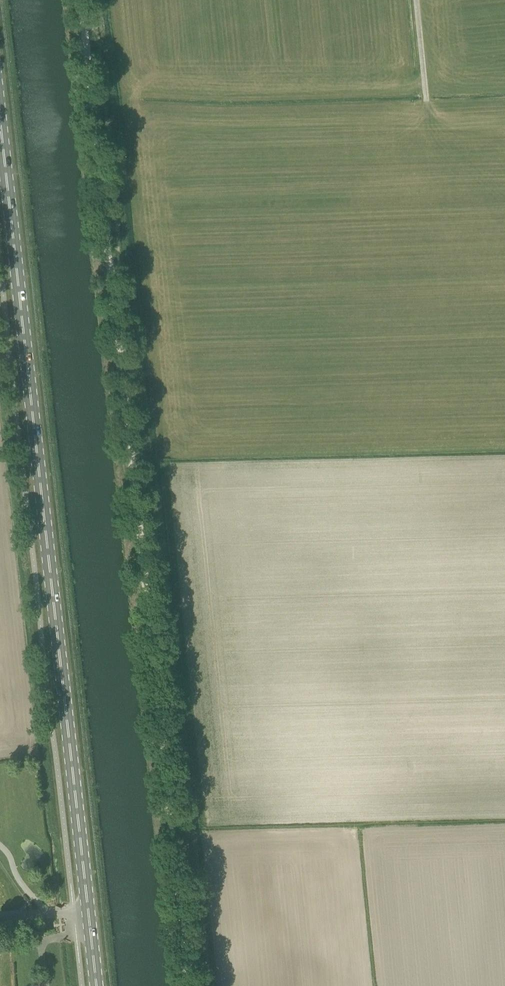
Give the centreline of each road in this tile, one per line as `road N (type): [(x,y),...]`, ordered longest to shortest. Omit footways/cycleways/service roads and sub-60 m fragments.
road 1 (track): [(192,985),(80,0)]
road 2 (primary): [(96,985),(0,112)]

